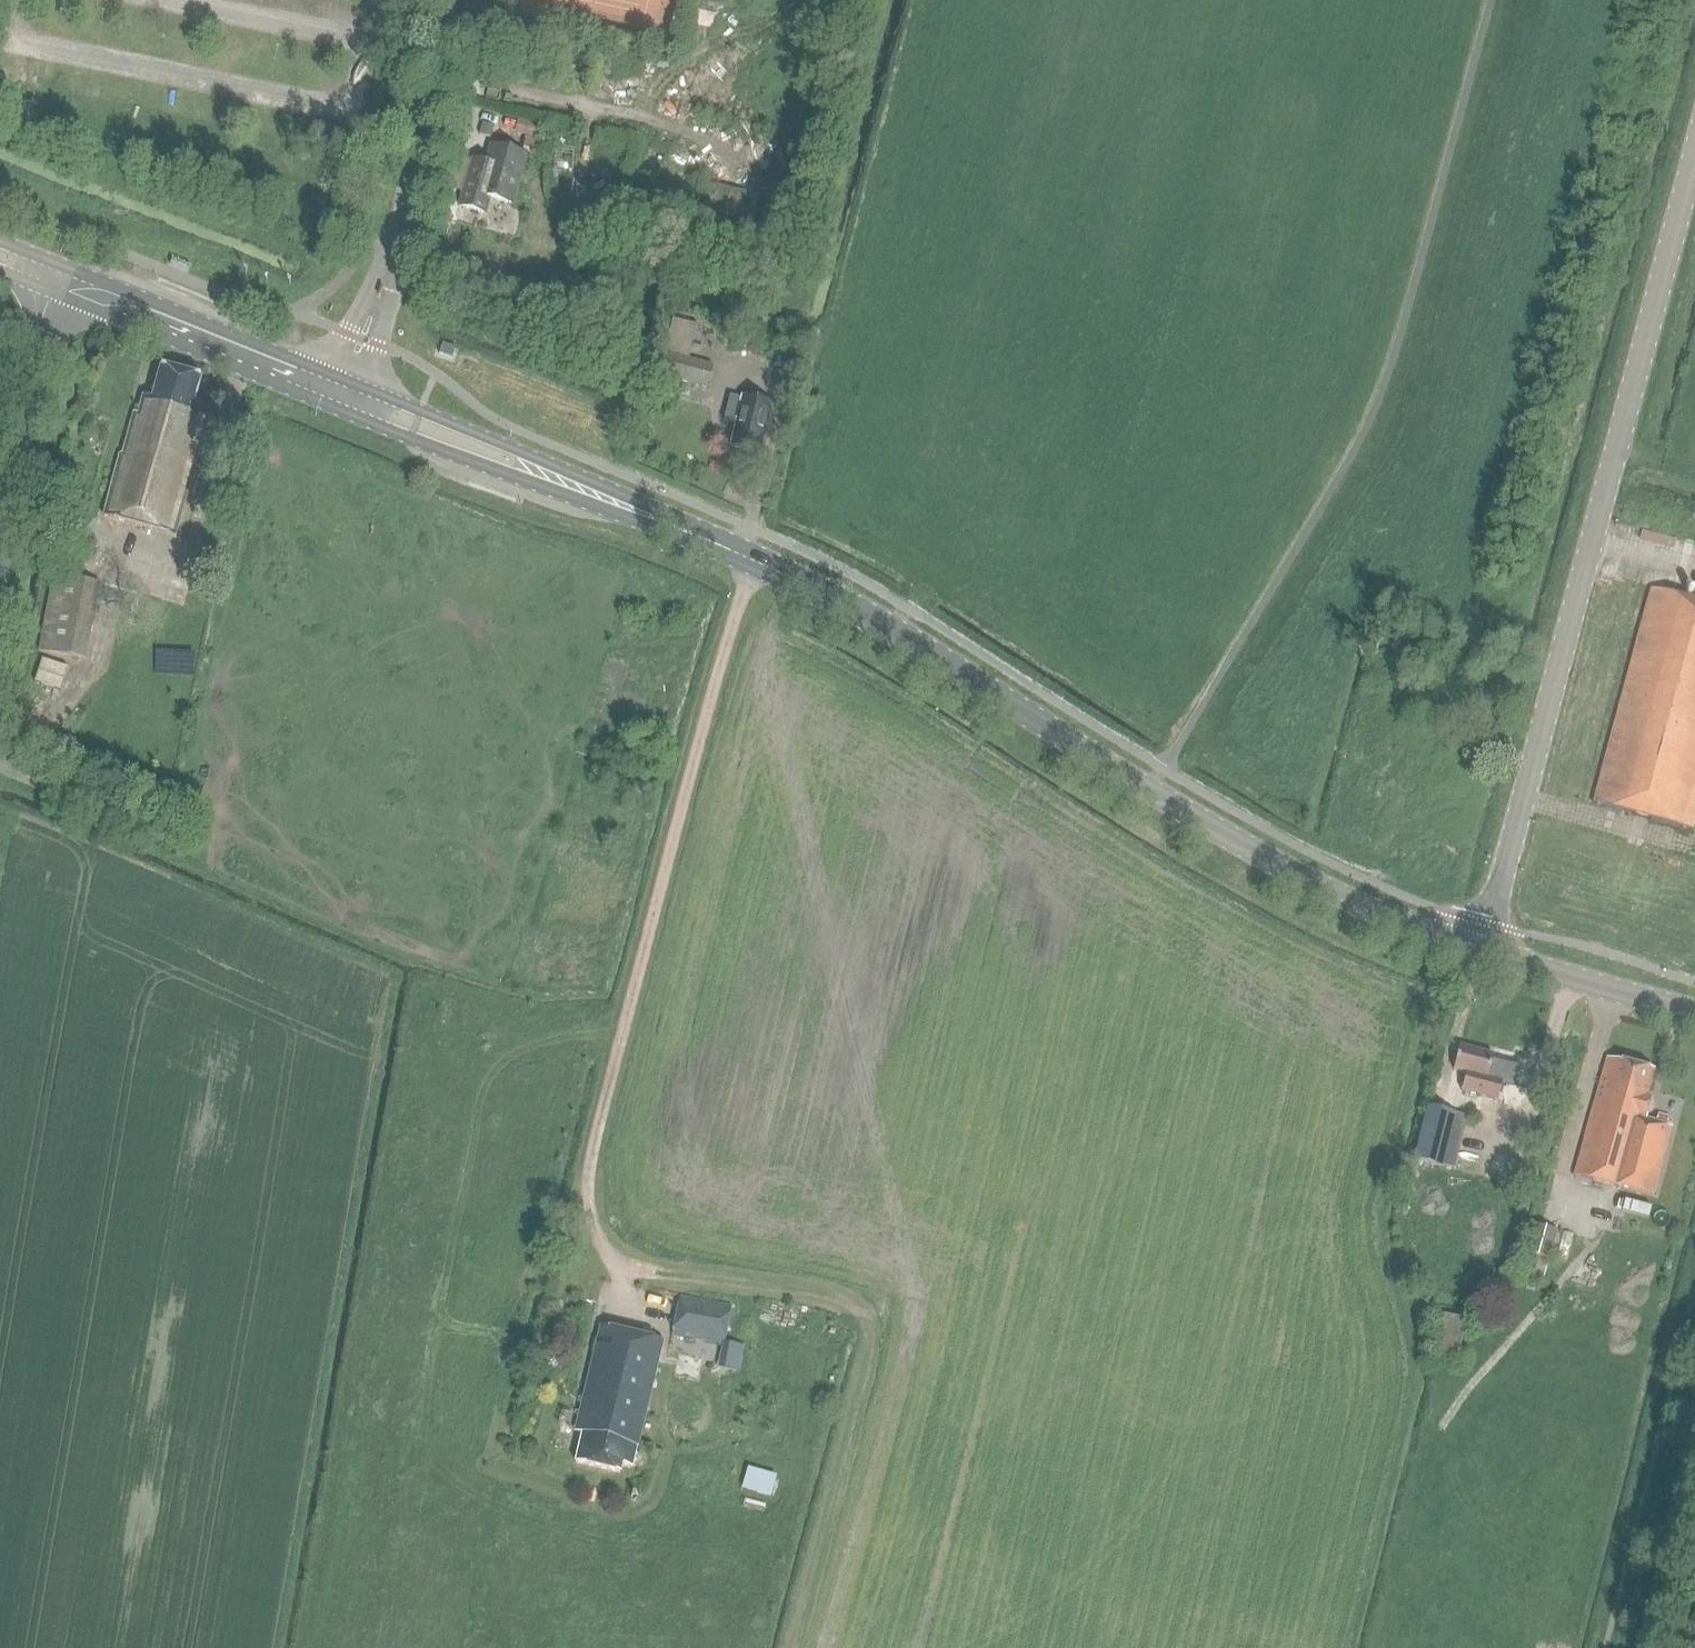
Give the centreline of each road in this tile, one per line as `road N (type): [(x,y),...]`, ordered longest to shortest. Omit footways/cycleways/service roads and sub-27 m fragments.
road 1 (secondary): [(1482,953),(1295,874),(877,624),(750,560),(56,279)]
road 2 (unclassified): [(1482,953),(1694,149)]
road 3 (track): [(587,1192),(595,1133),(750,560)]
road 4 (tertiary): [(0,558),(28,374),(56,279)]
road 5 (secondary): [(1694,1013),(1482,953)]

